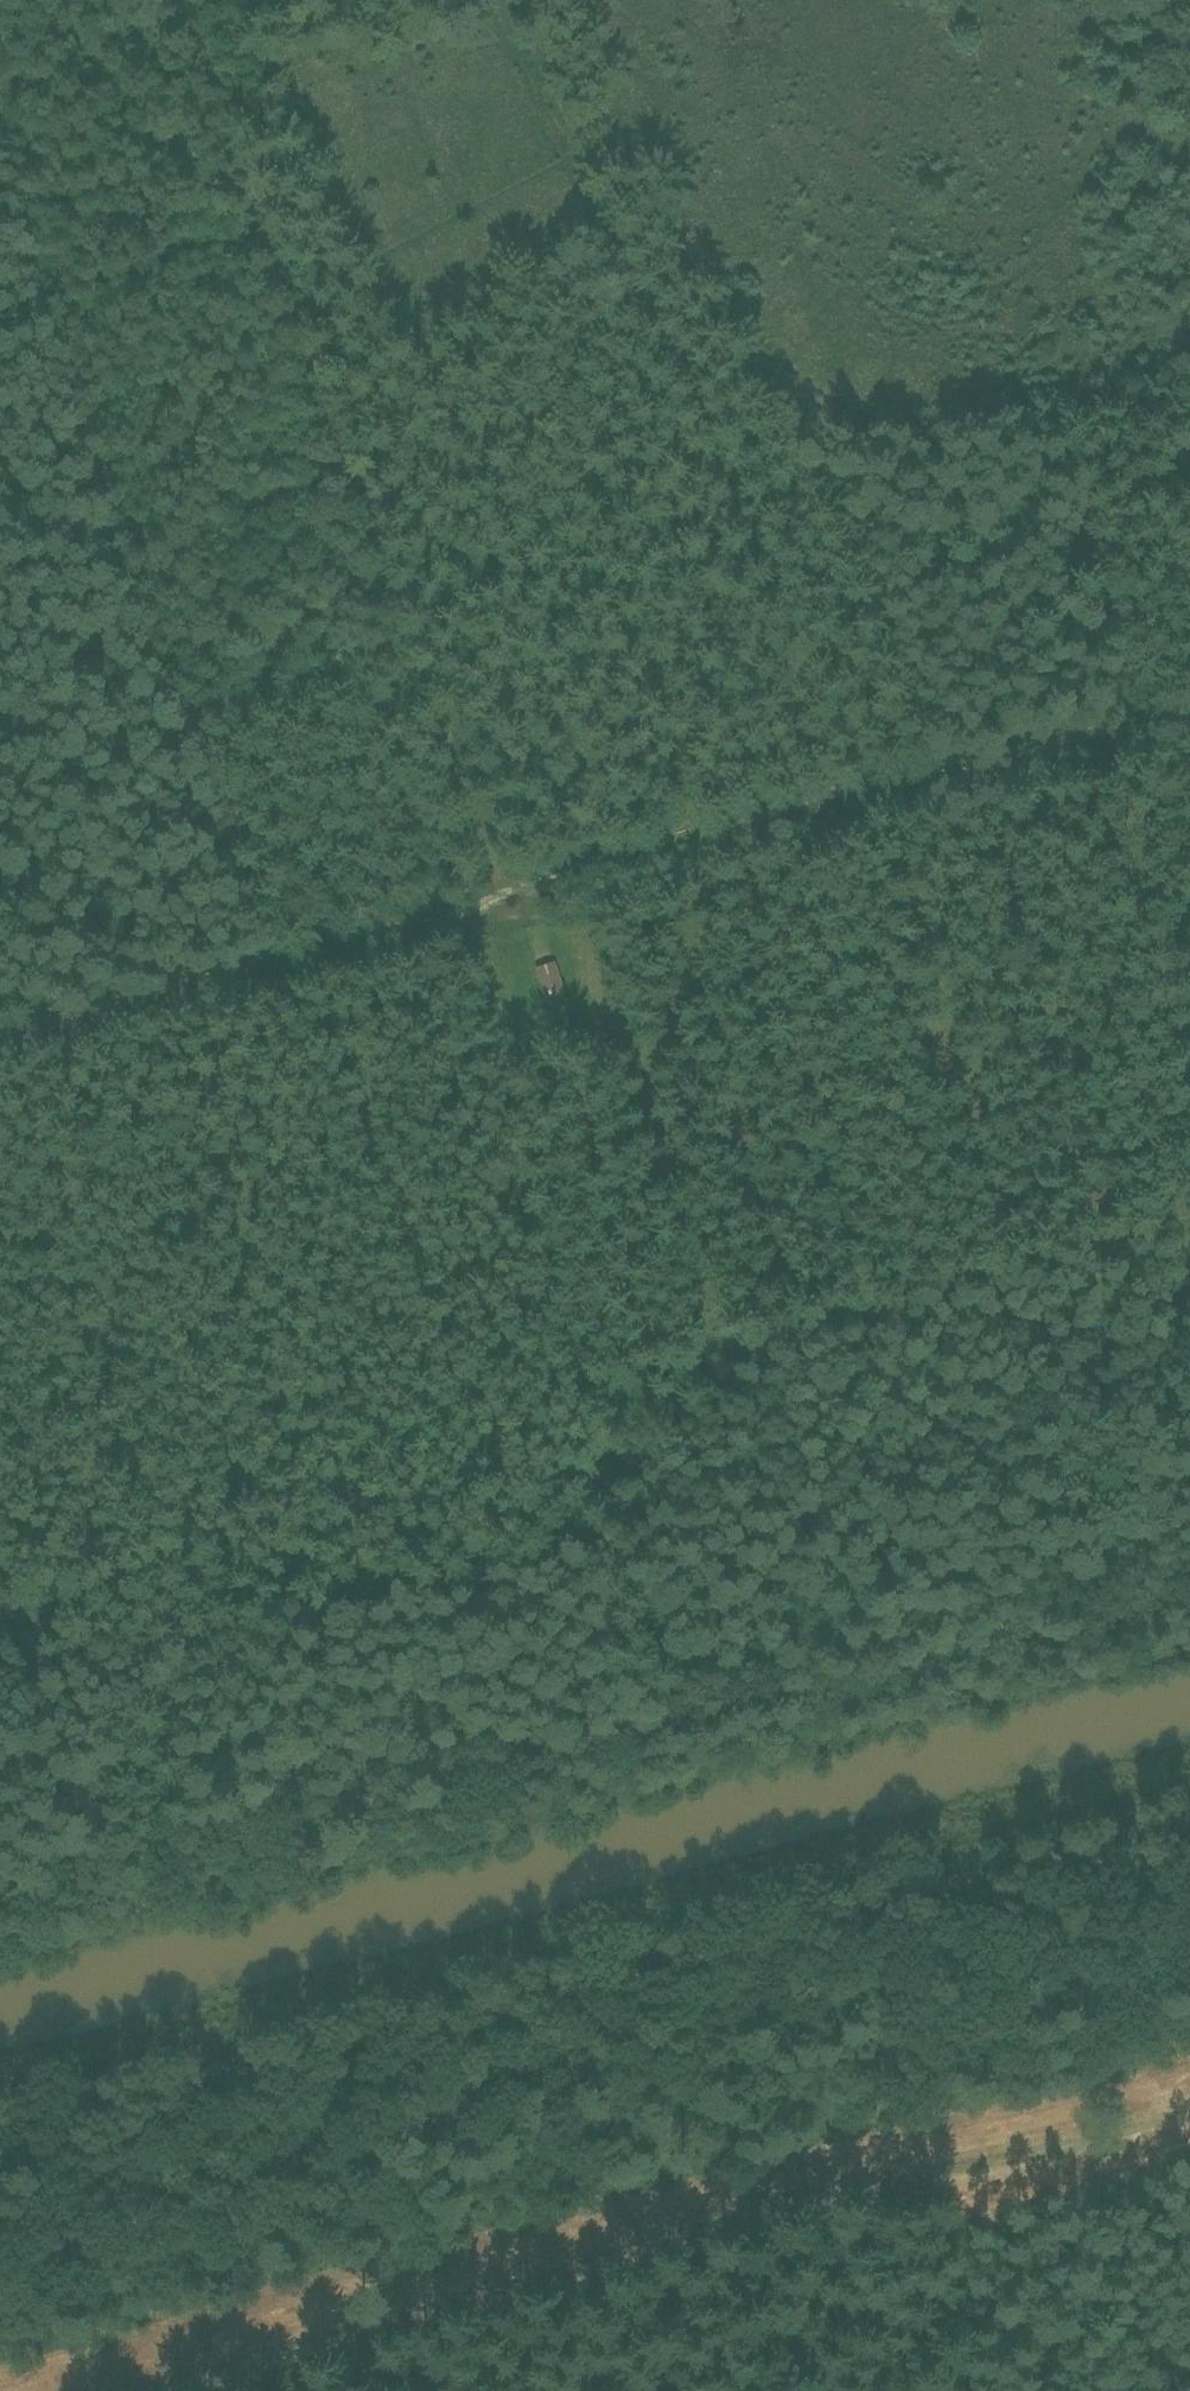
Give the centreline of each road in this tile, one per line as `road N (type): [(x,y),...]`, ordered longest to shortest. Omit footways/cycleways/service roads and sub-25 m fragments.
road 1 (track): [(1189,725),(0,1050)]
road 2 (unclassified): [(1189,1813),(0,2126)]
road 3 (track): [(224,0),(517,909)]

